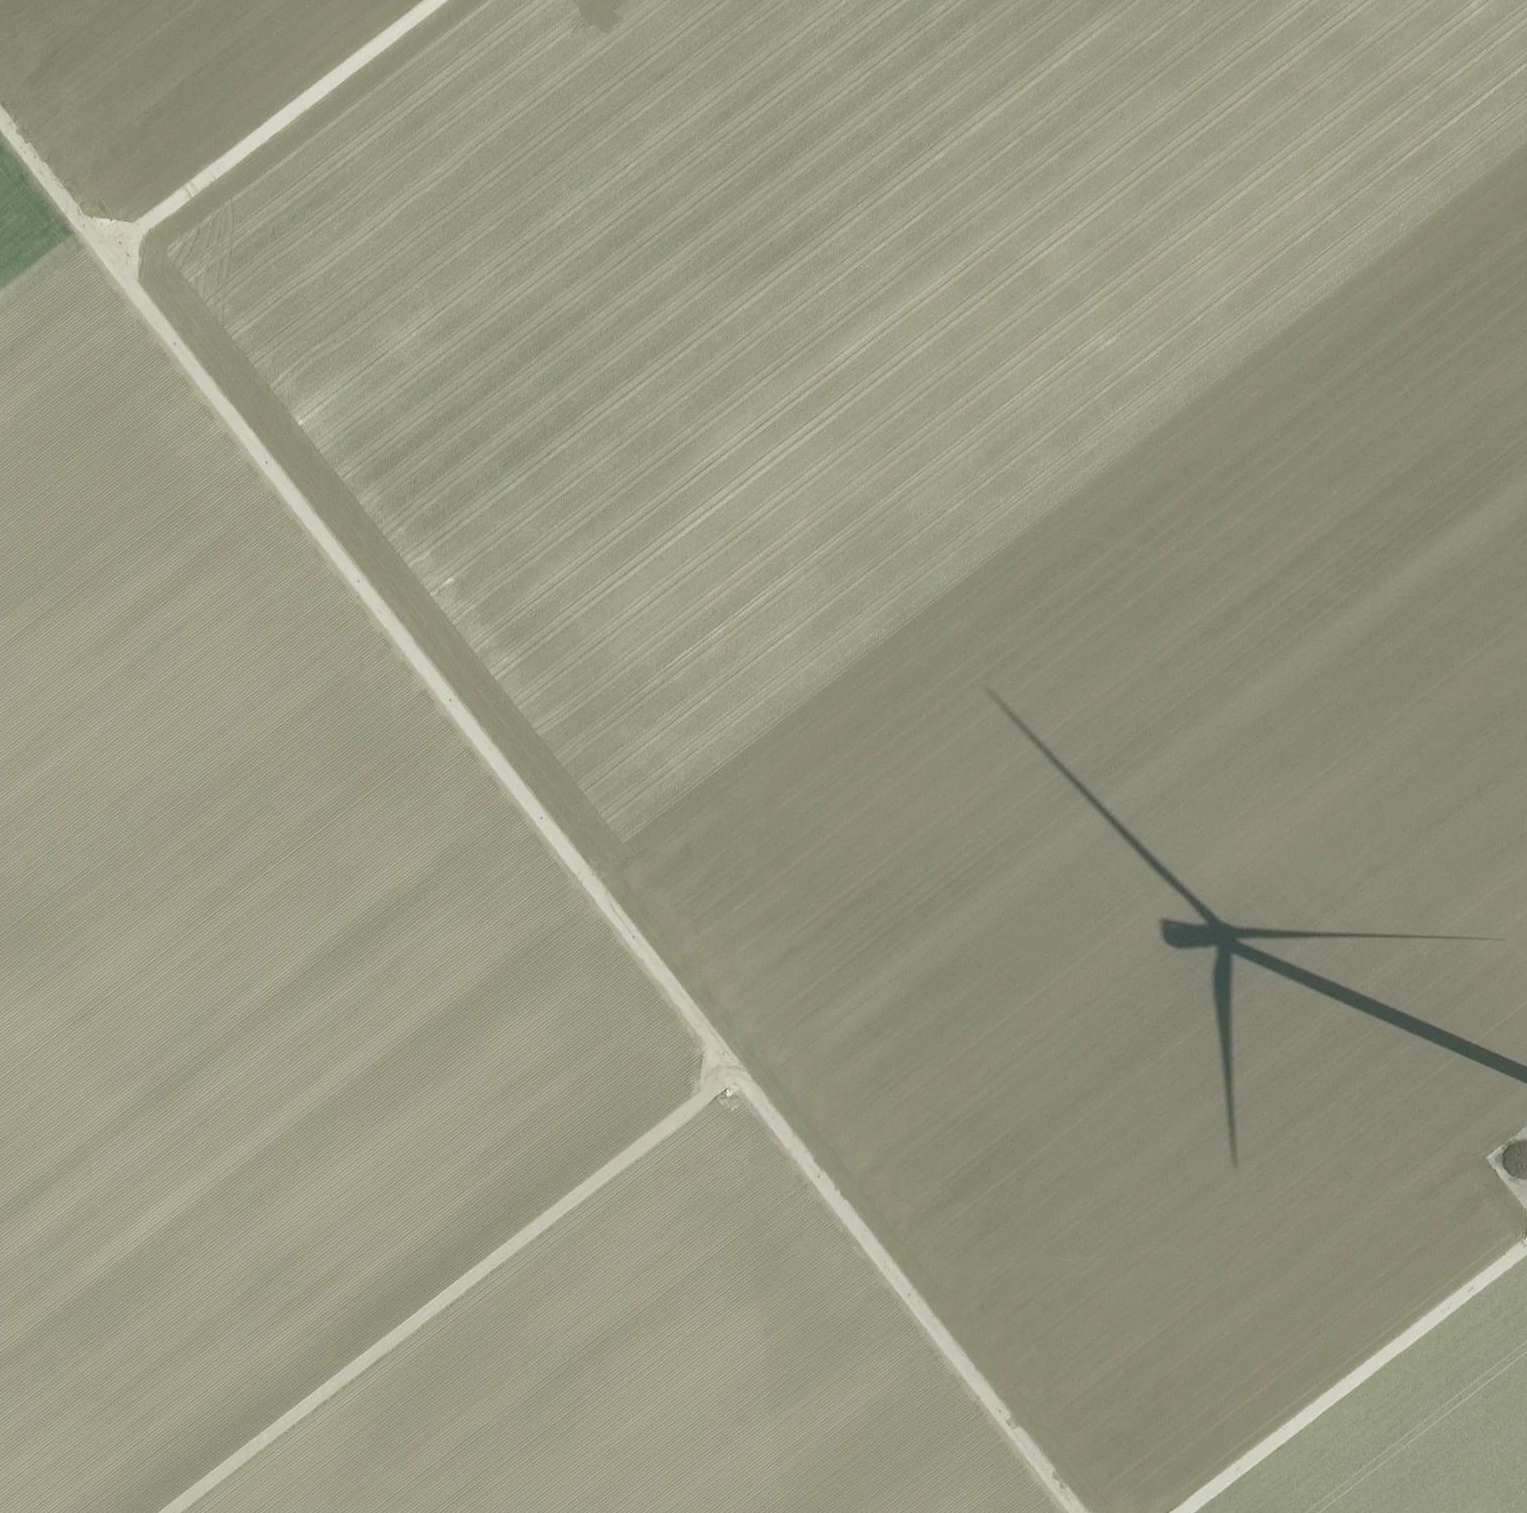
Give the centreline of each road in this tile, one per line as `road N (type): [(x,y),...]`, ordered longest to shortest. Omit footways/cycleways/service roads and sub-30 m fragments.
road 1 (track): [(1178,1512),(1526,1243)]
road 2 (track): [(111,259),(439,0)]

